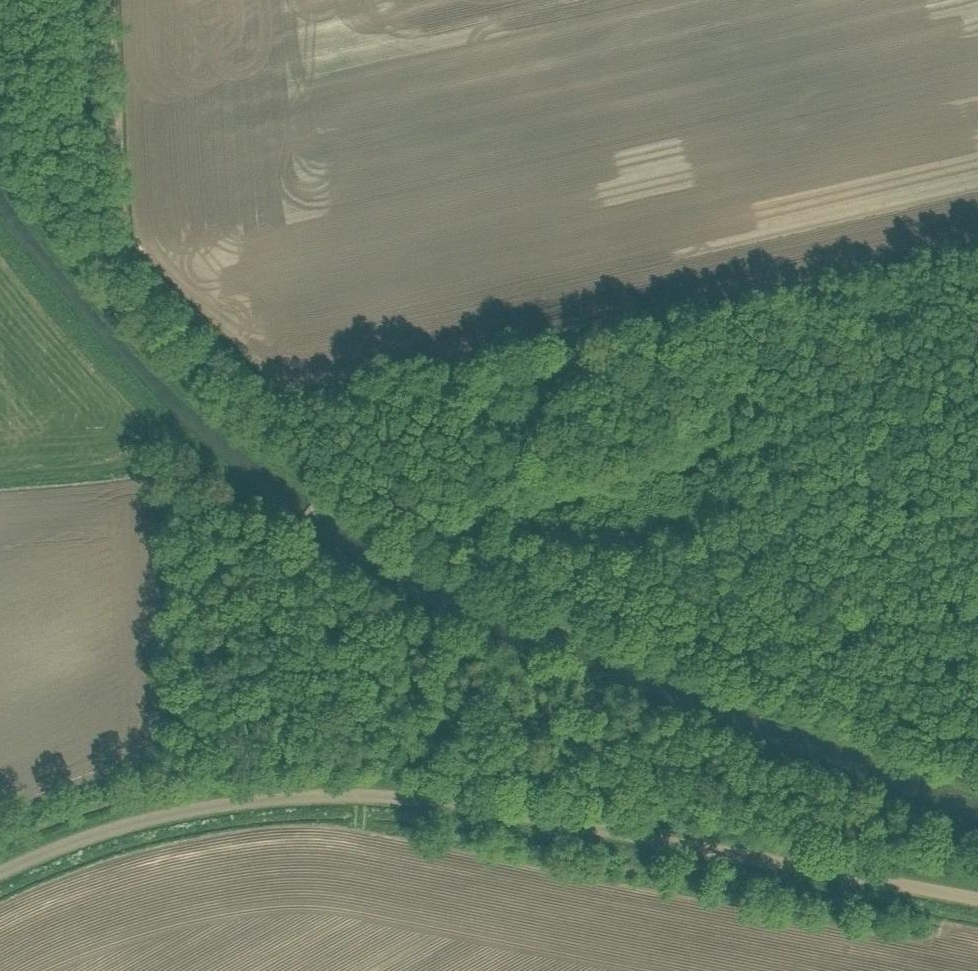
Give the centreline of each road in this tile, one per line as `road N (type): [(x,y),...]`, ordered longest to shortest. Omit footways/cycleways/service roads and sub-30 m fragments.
road 1 (unclassified): [(0,870),(77,833),(174,808),(330,792),(490,802),(977,897)]

